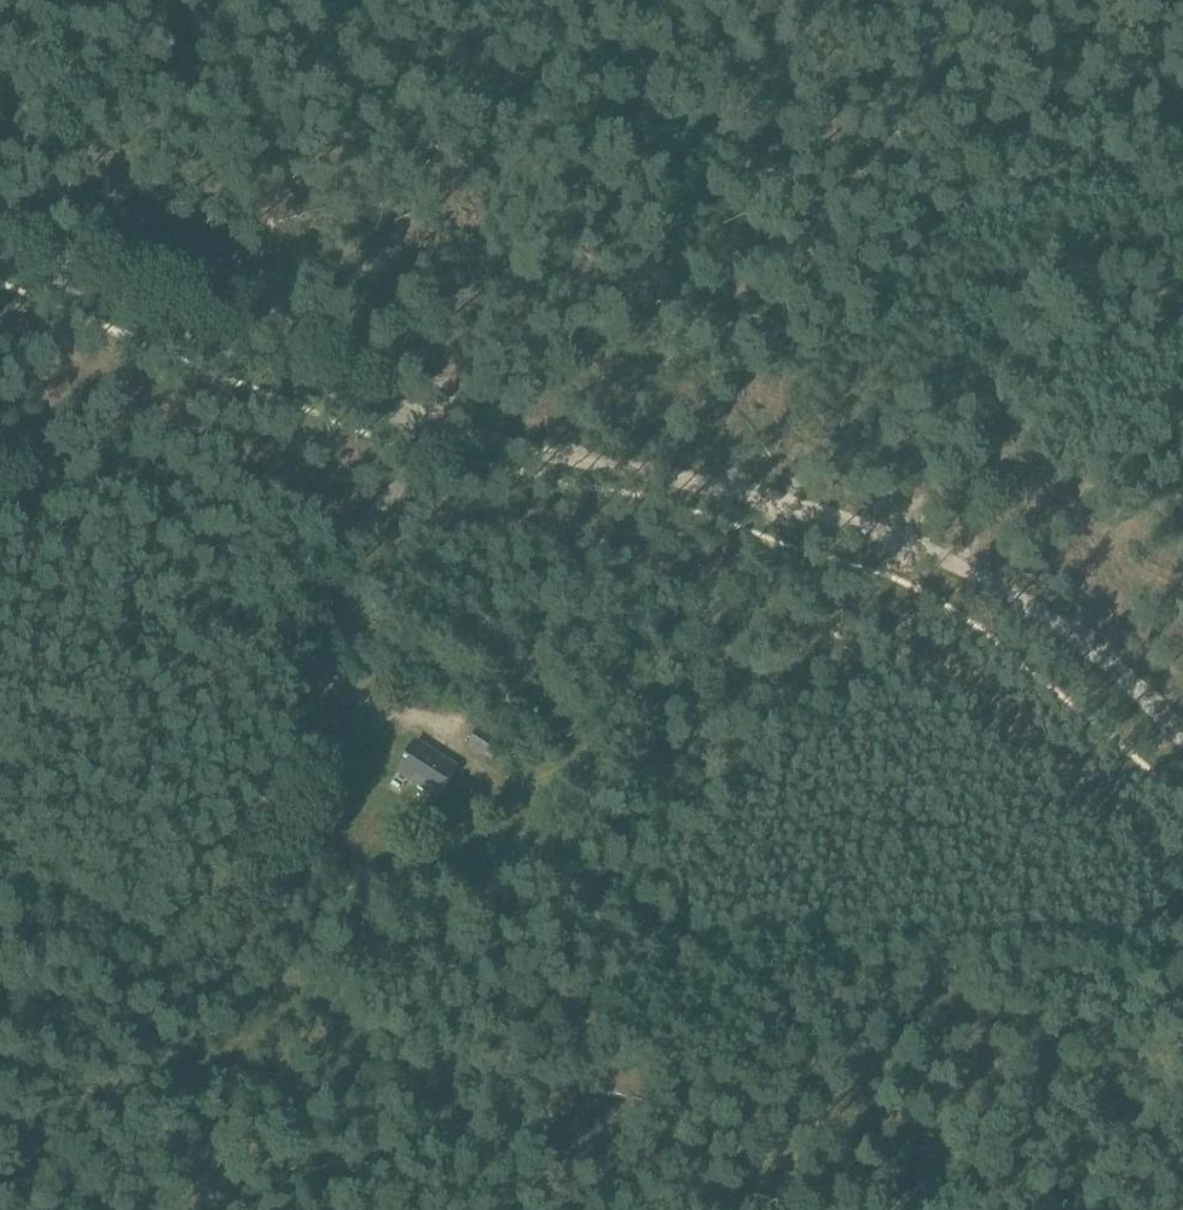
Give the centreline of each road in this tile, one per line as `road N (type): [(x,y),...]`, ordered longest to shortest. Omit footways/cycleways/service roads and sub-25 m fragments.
road 1 (track): [(0,239),(205,338),(423,421),(950,567),(1086,644),(1182,740)]

